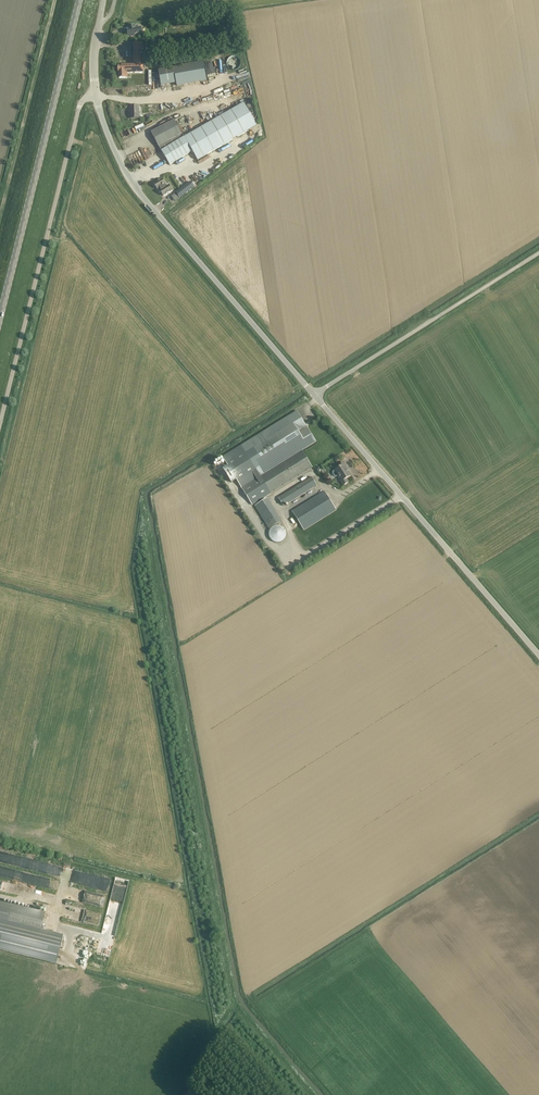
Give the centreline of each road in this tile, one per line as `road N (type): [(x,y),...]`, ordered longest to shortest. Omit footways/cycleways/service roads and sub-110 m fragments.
road 1 (unclassified): [(316,395),(137,192),(95,95)]
road 2 (unclassified): [(0,422),(79,107),(95,95)]
road 3 (unclassified): [(538,654),(316,395)]
road 4 (secondary): [(0,312),(78,0)]
road 5 (unclassified): [(316,395),(538,251)]
road 6 (track): [(54,0),(0,216)]

